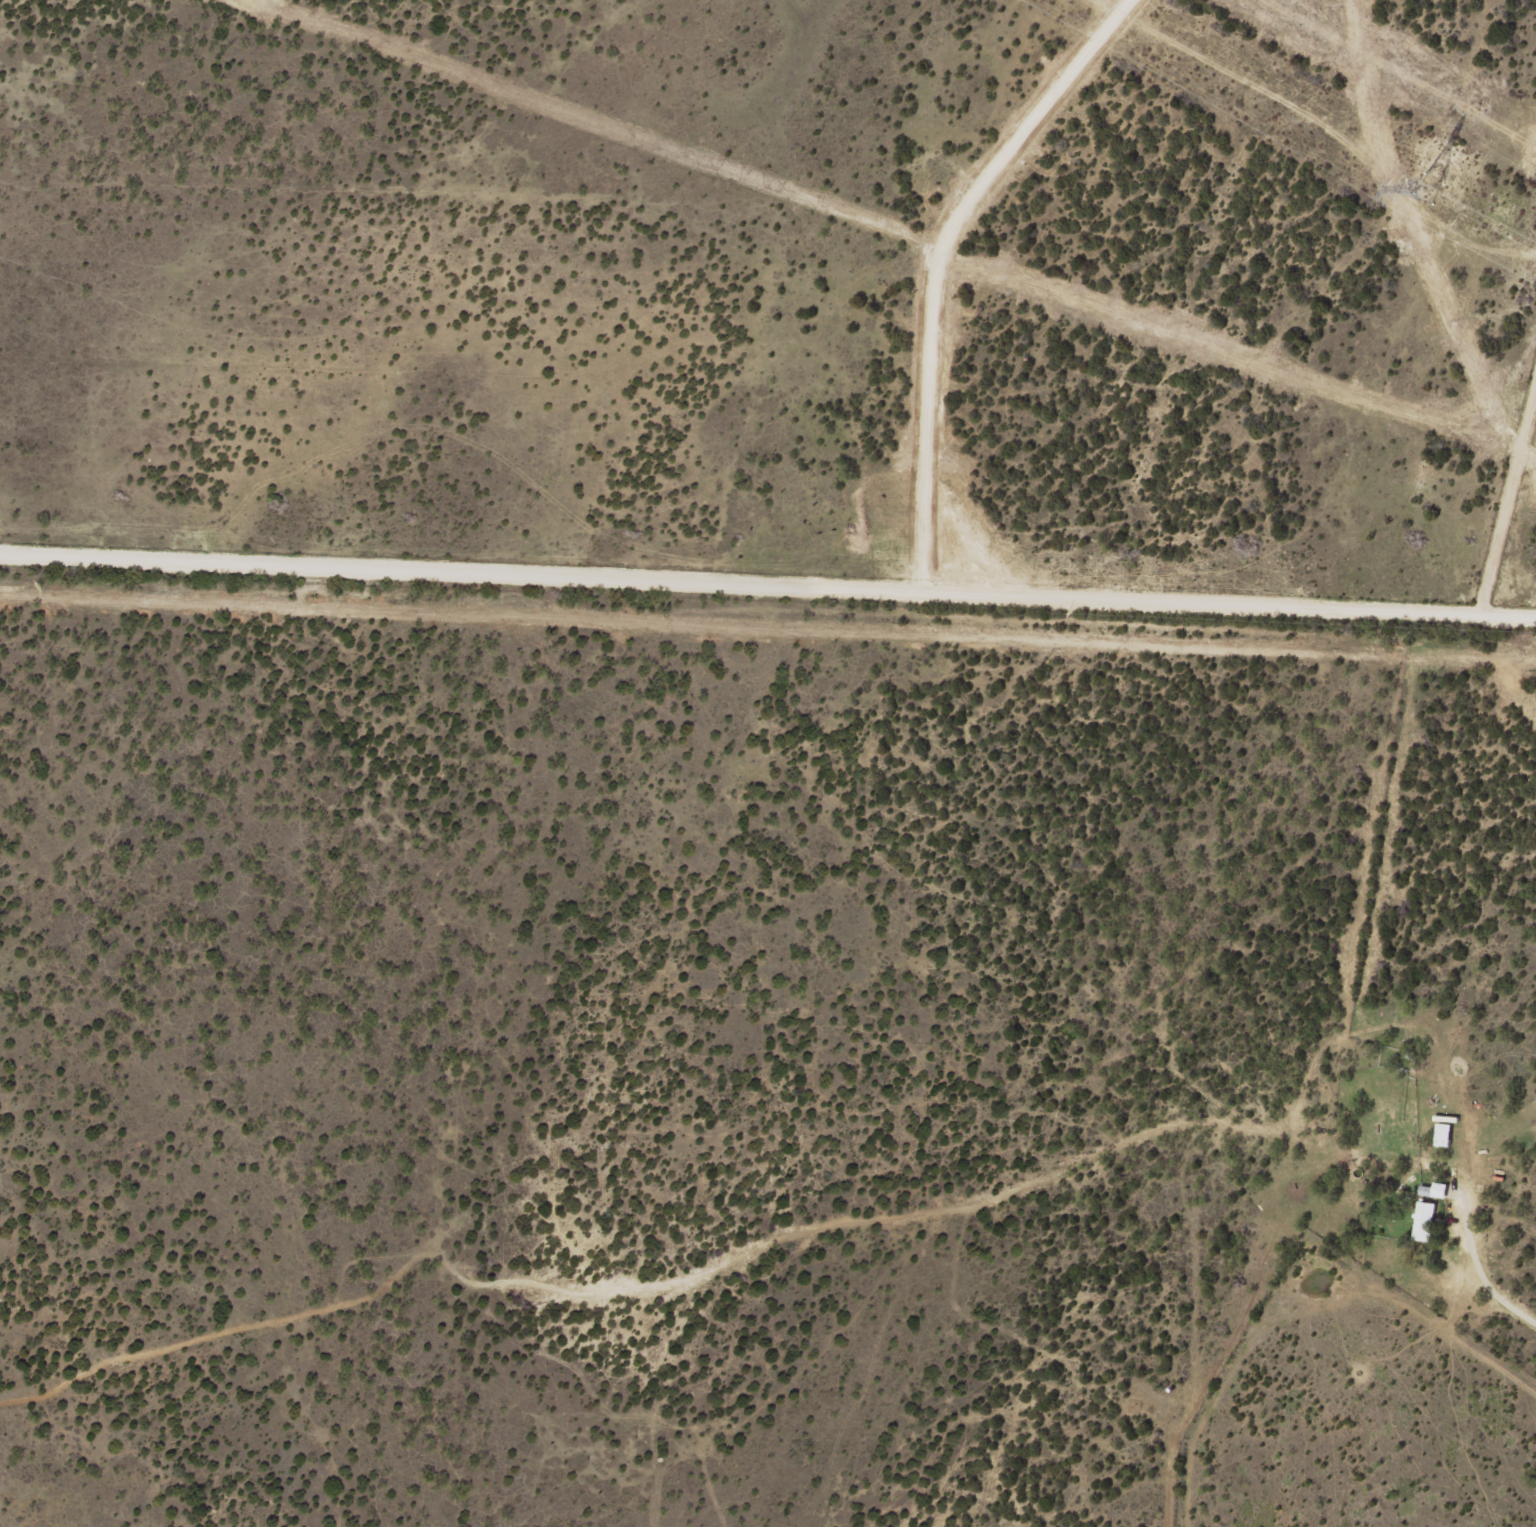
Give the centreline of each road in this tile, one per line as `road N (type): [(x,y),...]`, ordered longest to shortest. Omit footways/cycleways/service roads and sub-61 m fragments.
road 1 (residential): [(0,552),(1535,618)]

